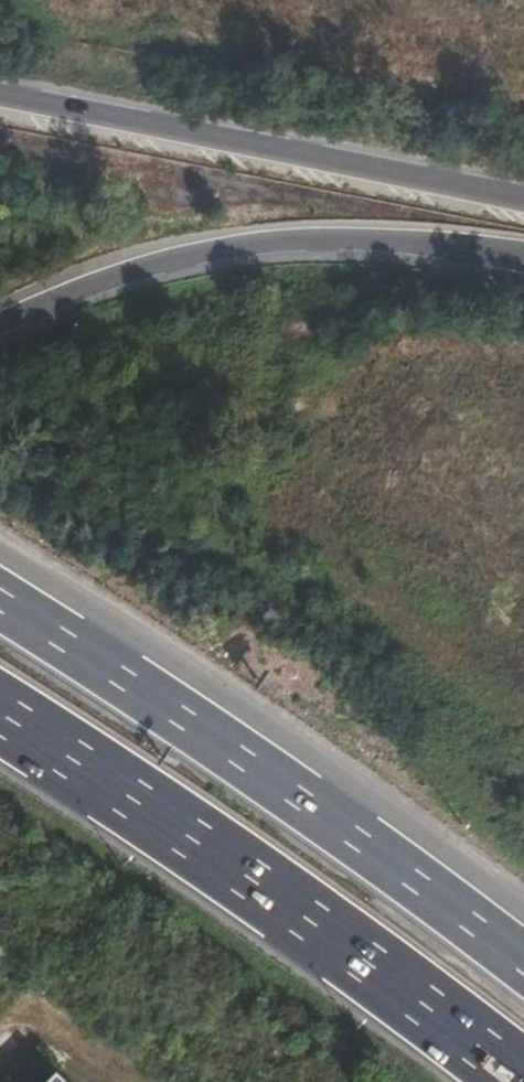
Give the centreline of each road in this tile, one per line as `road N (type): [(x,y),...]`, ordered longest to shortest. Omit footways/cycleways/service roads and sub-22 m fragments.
road 1 (motorway): [(0,718),(449,1004),(523,1066)]
road 2 (motorway): [(523,939),(0,602)]
road 3 (unknown): [(0,324),(166,261),(268,244),(365,239),(523,253)]
road 4 (motorway): [(523,200),(0,94)]

